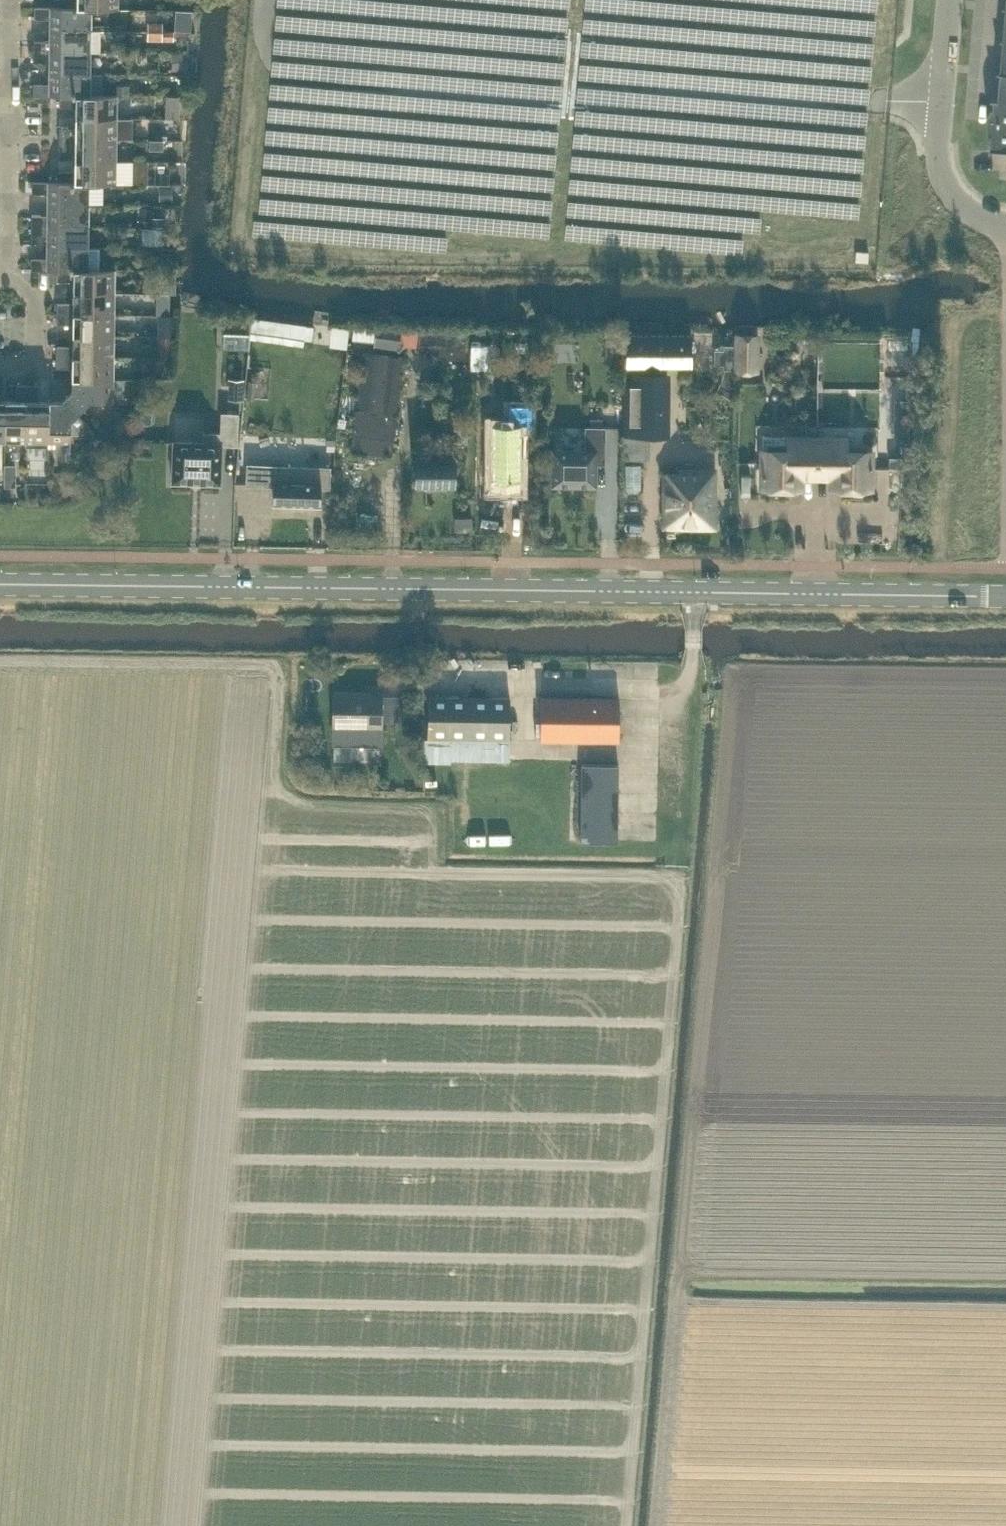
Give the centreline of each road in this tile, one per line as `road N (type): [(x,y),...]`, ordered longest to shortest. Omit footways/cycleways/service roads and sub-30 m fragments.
road 1 (tertiary): [(0,582),(1005,593)]
road 2 (track): [(432,680),(675,685),(690,674),(695,591)]
road 3 (unclassified): [(1005,221),(961,204),(939,162),(951,0)]
road 4 (residential): [(9,278),(10,104)]

